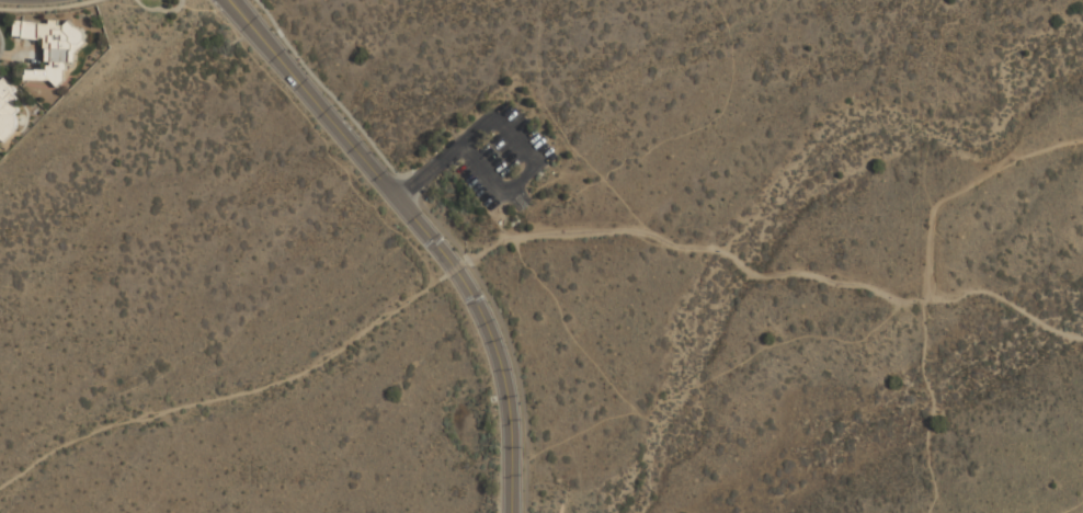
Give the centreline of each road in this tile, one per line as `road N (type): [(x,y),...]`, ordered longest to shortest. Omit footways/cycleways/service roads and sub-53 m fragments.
road 1 (tertiary): [(511,512),(505,392),(476,304),(433,241),(237,10)]

